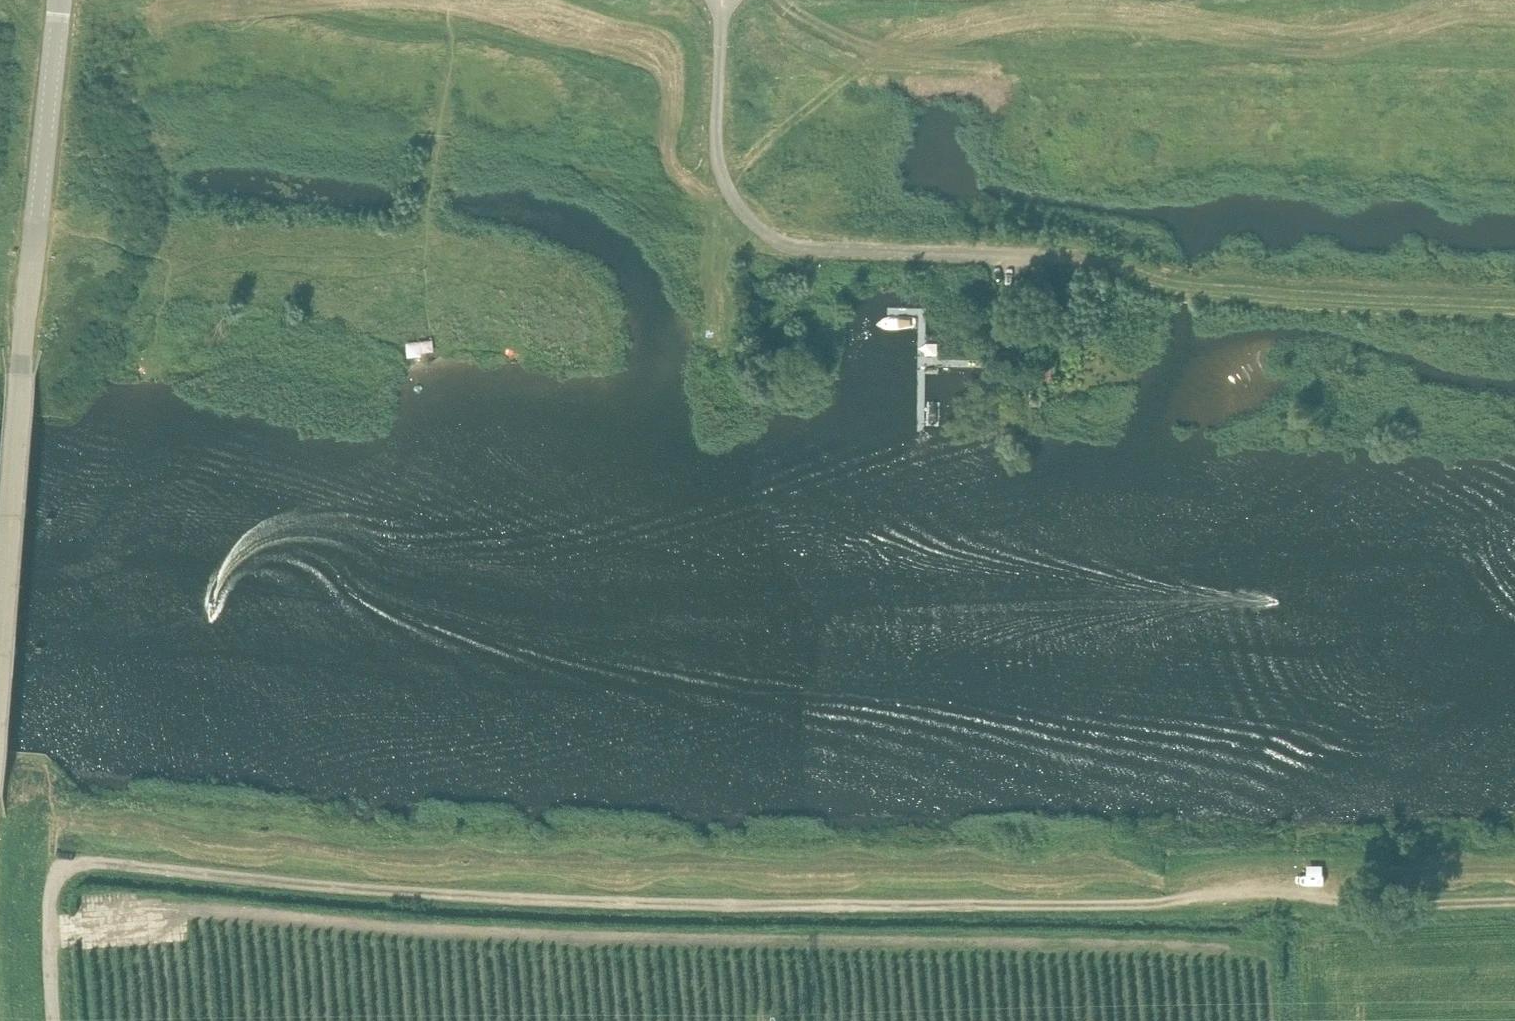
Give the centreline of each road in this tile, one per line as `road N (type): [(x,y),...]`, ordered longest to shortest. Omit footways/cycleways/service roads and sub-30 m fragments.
road 1 (track): [(54,1020),(48,954),(57,879),(72,867),(100,864),(566,906),(1173,906),(1231,890),(1289,889),(1369,903),(1514,903)]
road 2 (unclassified): [(0,626),(62,0)]
road 3 (track): [(723,0),(716,164),(737,211),(766,234),(800,248),(1100,258)]
road 4 (track): [(452,0),(422,242)]

